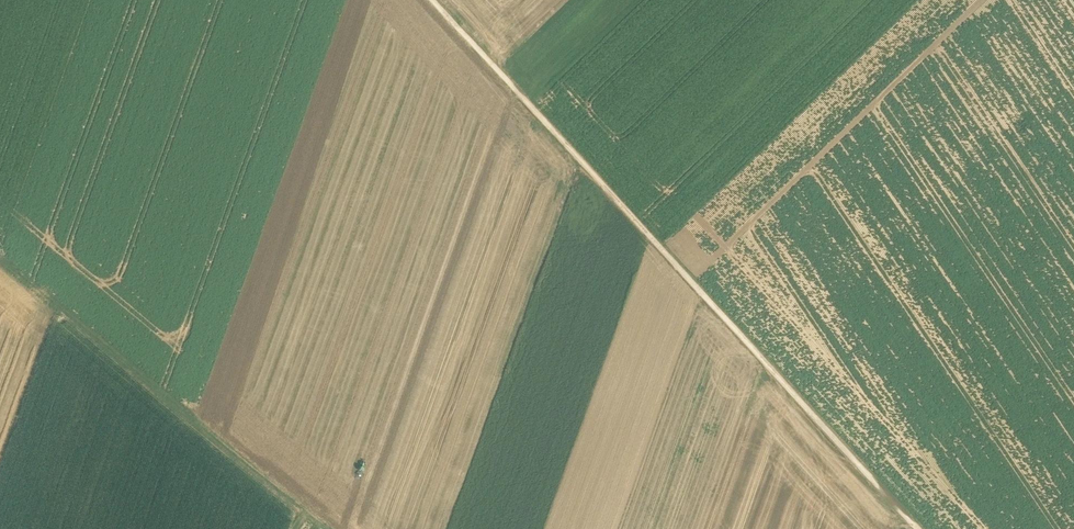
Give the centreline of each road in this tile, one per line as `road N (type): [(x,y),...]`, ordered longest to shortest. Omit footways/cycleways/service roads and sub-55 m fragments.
road 1 (track): [(916,528),(431,0)]
road 2 (track): [(323,528),(0,262)]

